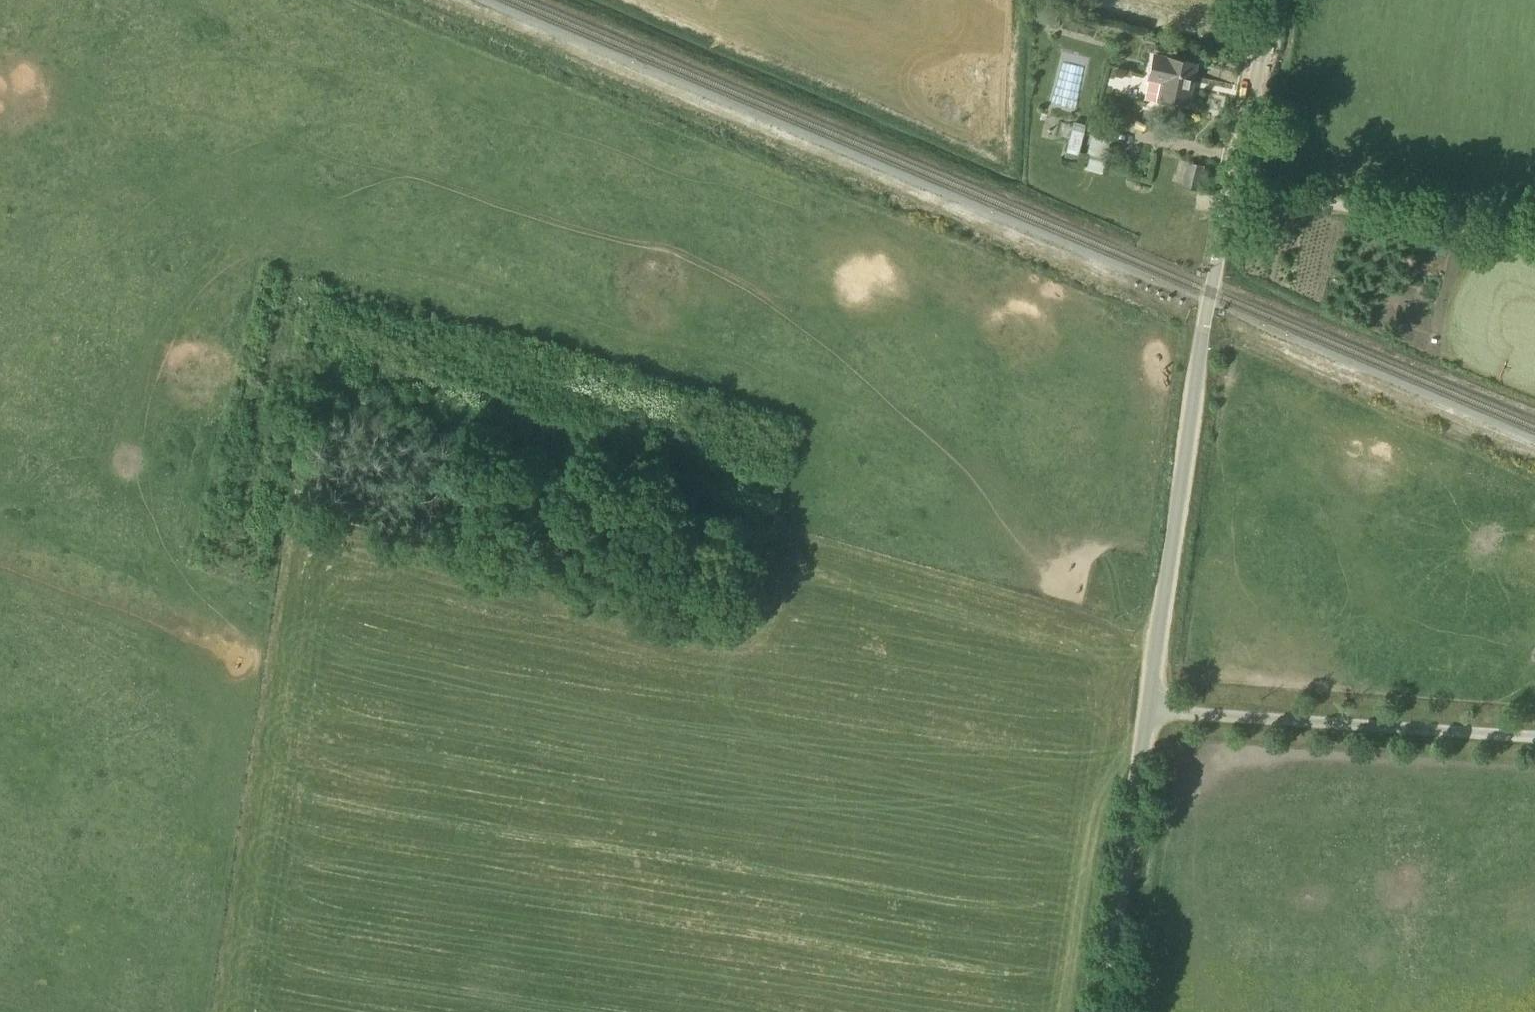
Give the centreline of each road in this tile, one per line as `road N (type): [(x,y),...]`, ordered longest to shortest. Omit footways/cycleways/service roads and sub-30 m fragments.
road 1 (unclassified): [(1102,1011),(1194,386),(1272,0)]
road 2 (track): [(1534,230),(1236,183)]

